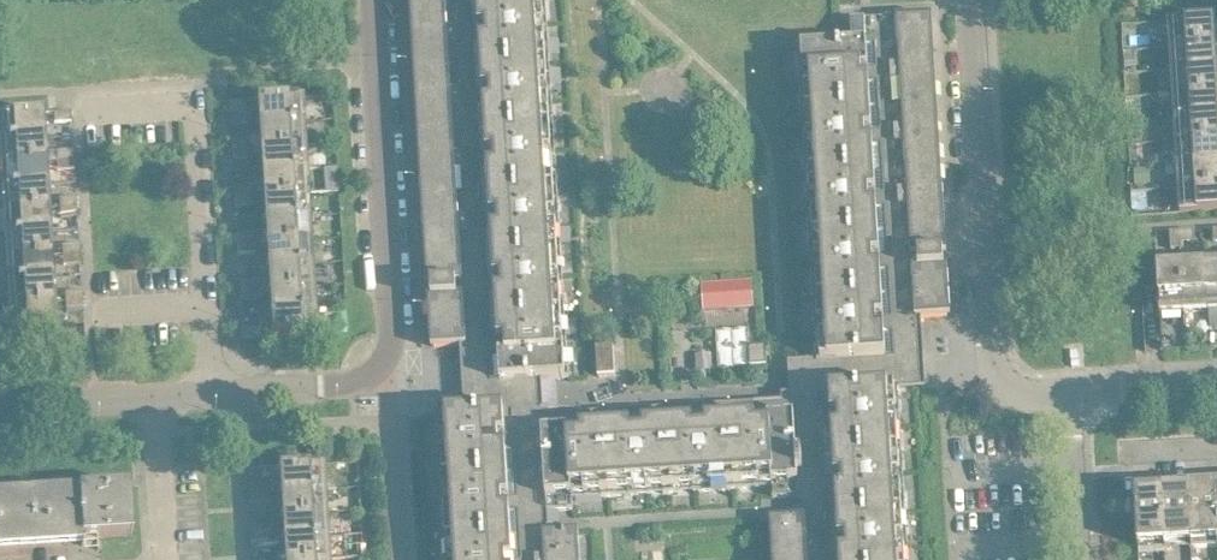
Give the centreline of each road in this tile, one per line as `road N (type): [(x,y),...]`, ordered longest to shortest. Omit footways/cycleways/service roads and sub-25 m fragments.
road 1 (unclassified): [(219,384),(340,384),(383,365),(397,328),(374,0)]
road 2 (unclassified): [(973,0),(1000,347),(1024,376),(1071,389)]
road 3 (residential): [(83,112),(202,104),(214,303)]
road 4 (residential): [(172,559),(163,388)]
road 5 (residential): [(1071,389),(1081,559)]
road 6 (unclassified): [(0,399),(163,388)]
road 7 (unclassified): [(1071,389),(1216,380)]

